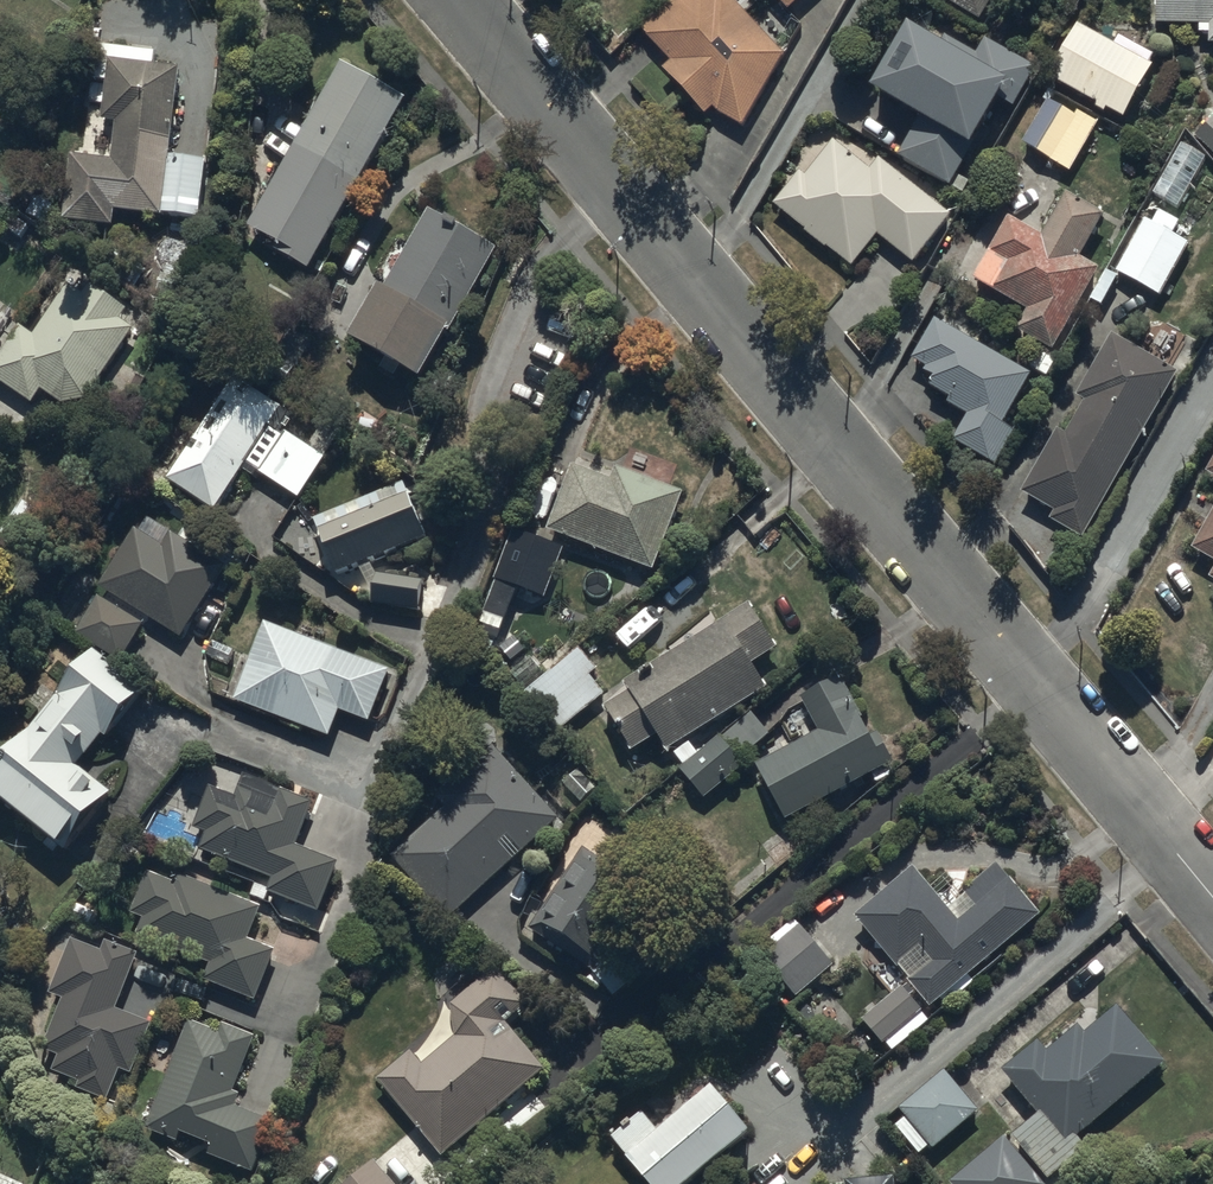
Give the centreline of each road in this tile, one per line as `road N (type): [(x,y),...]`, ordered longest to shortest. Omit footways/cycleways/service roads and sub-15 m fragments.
road 1 (residential): [(461,0),(1212,898)]

